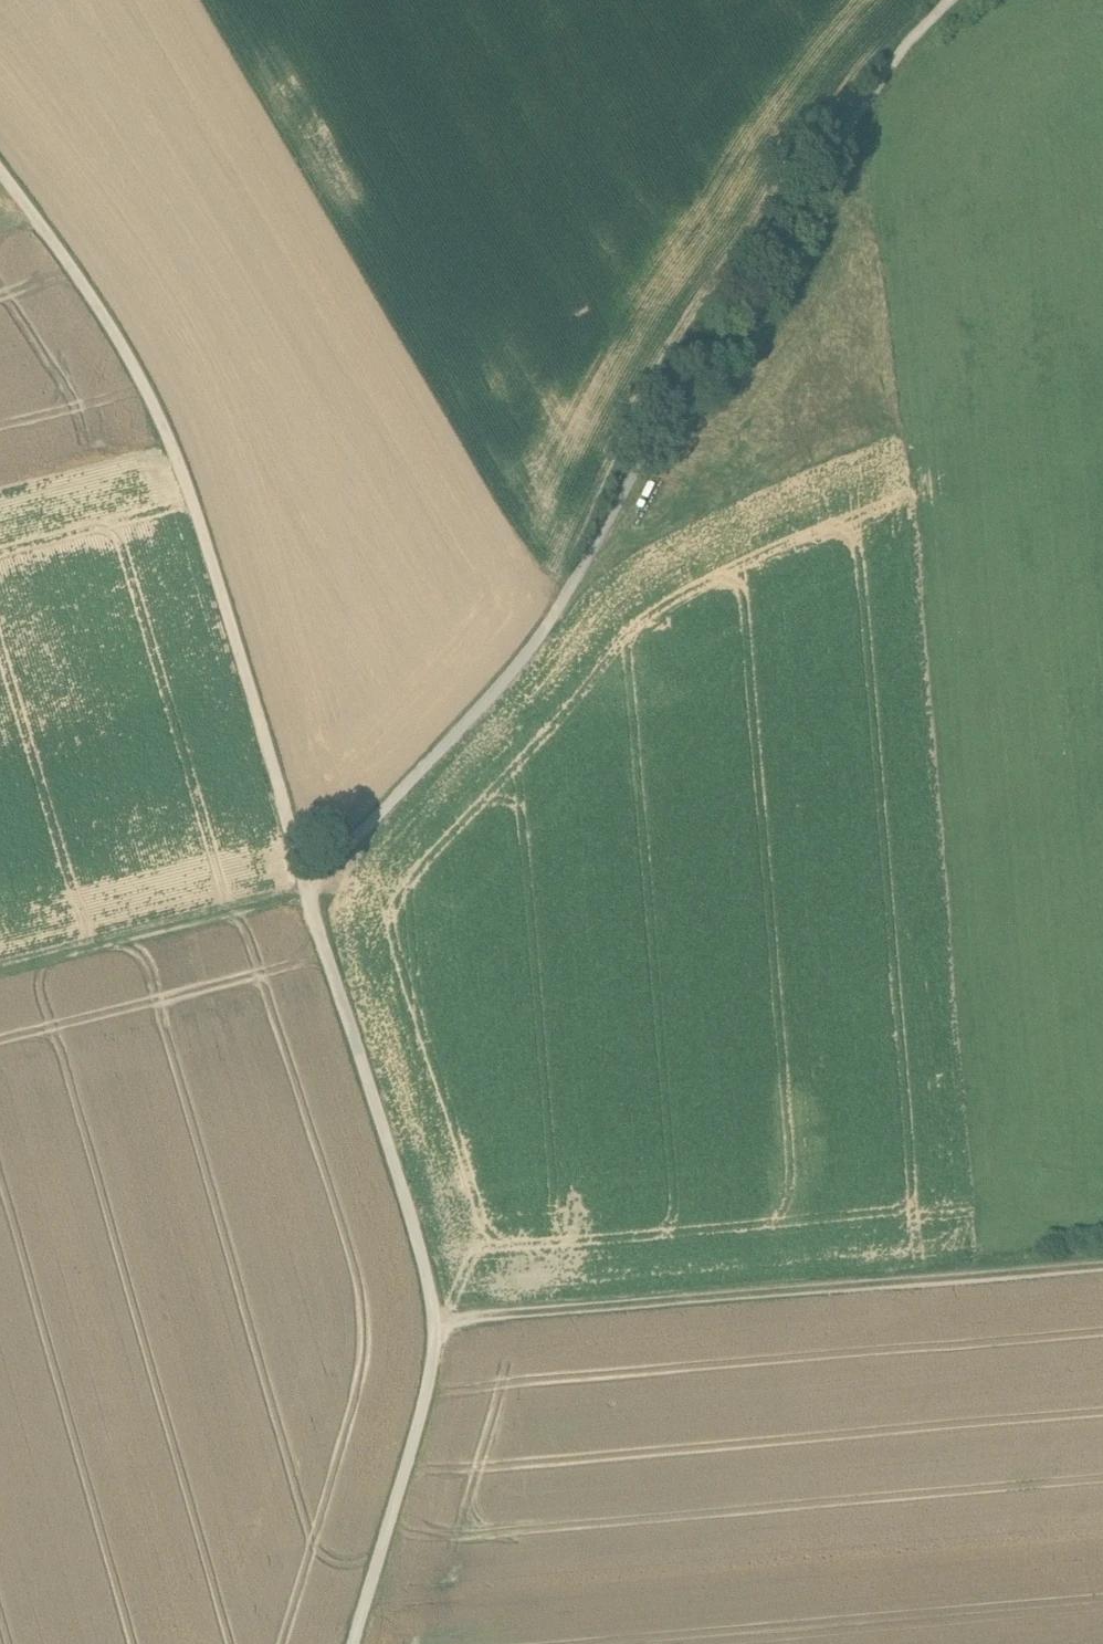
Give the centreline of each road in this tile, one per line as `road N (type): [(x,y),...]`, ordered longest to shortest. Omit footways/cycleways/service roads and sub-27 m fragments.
road 1 (track): [(952,0),(896,55),(823,176),(800,247),(688,395),(524,653),(310,891)]
road 2 (track): [(310,891),(146,364),(0,171)]
road 3 (track): [(352,1643),(439,1334),(413,1209),(310,891)]
road 4 (track): [(437,1316),(1102,1274)]

